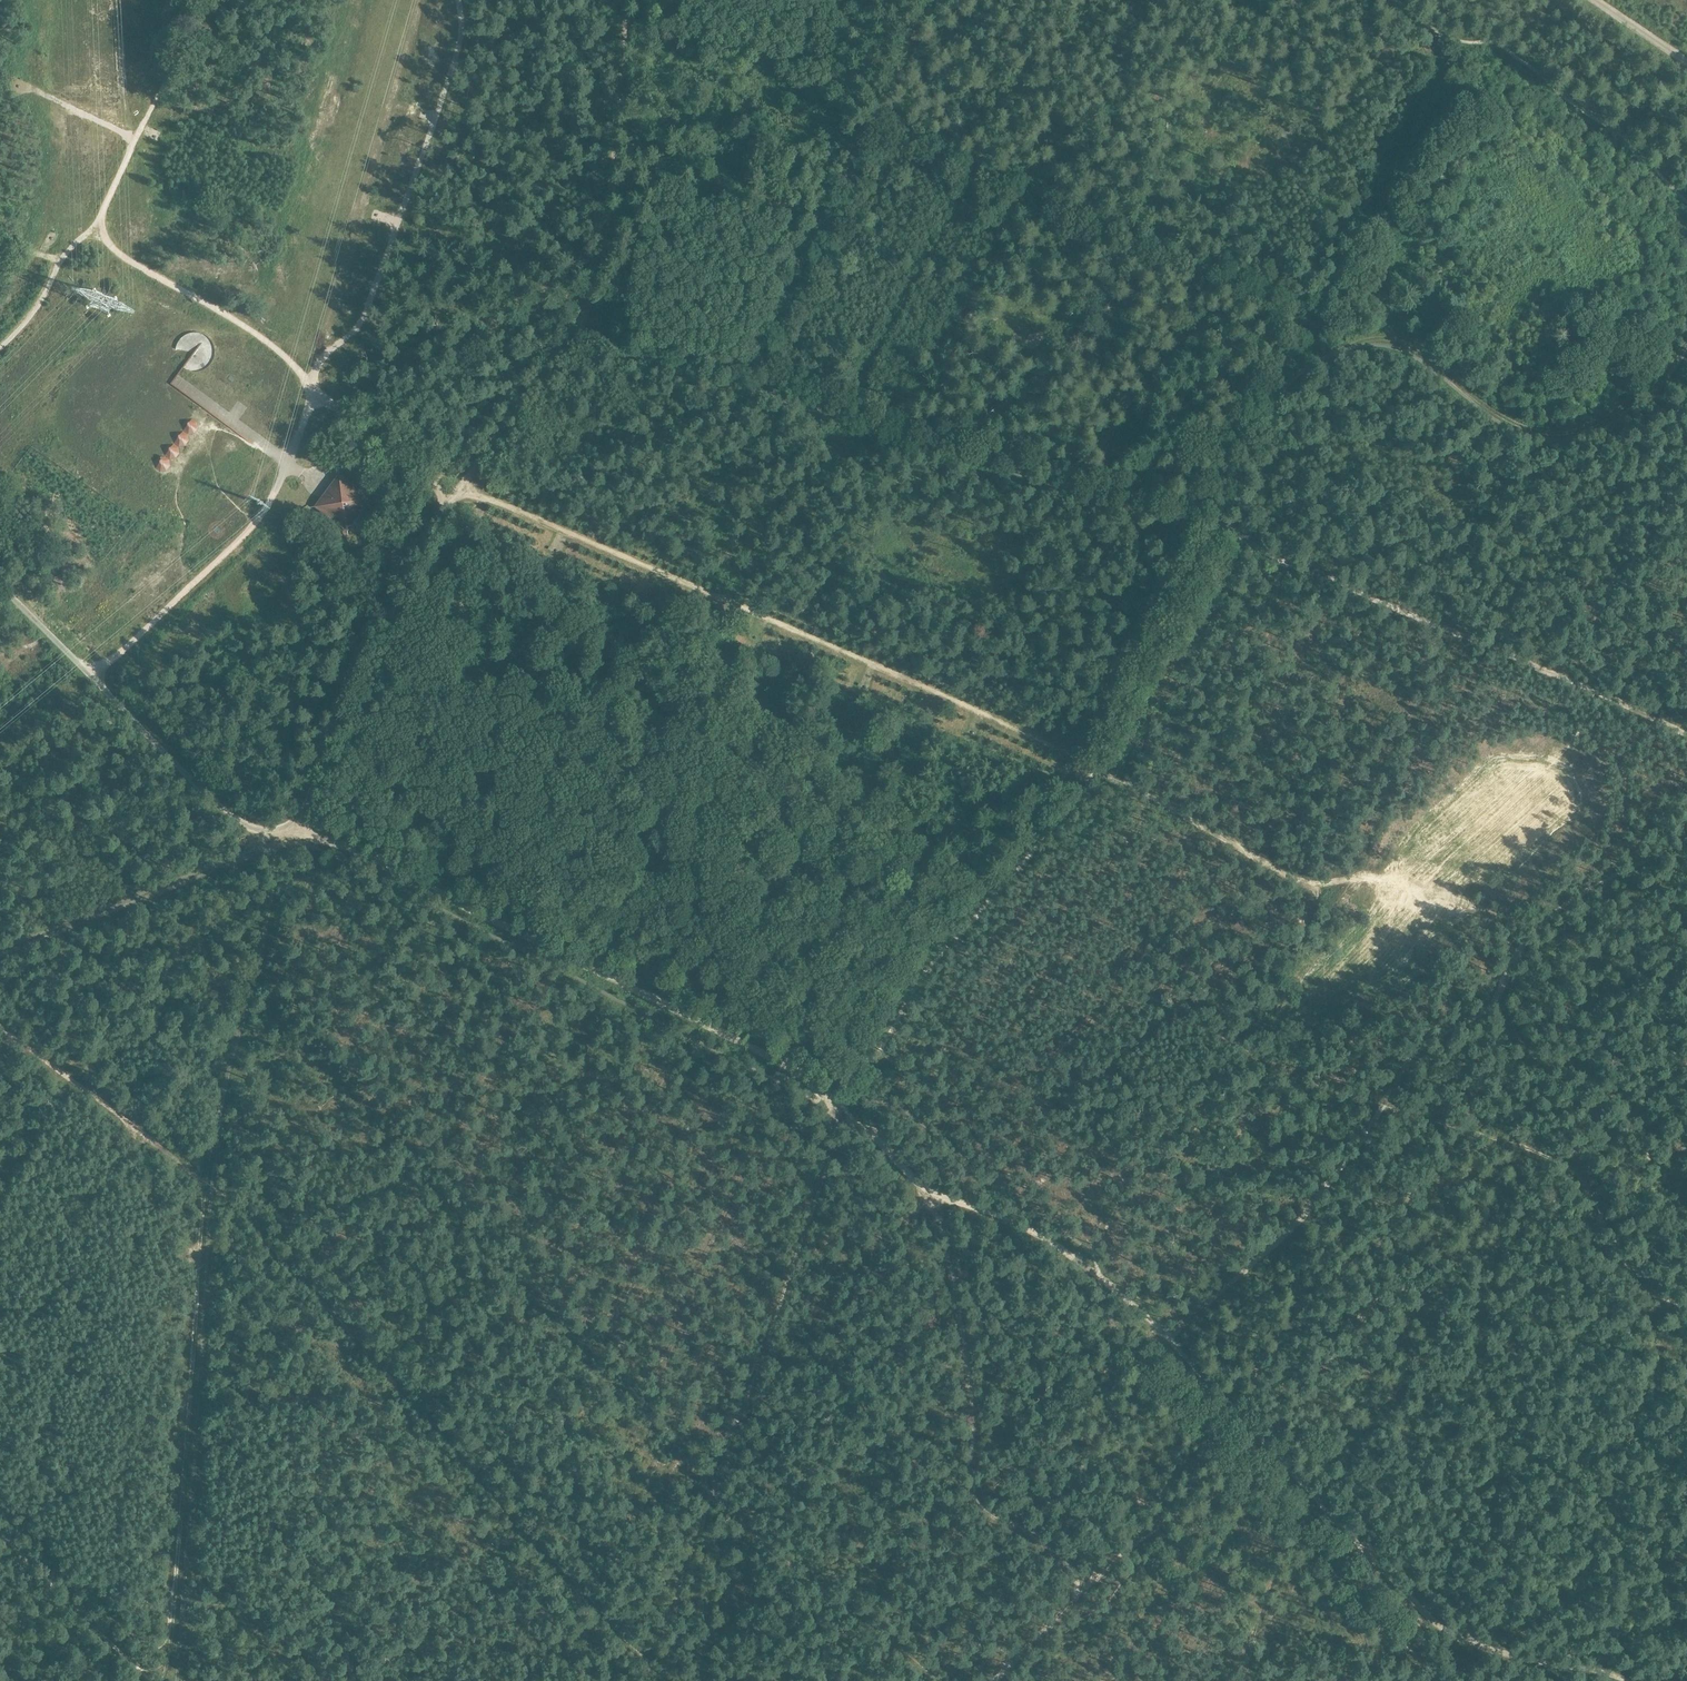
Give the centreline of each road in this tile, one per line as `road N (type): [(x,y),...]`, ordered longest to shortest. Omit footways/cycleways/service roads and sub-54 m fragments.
road 1 (track): [(458,488),(572,330),(1212,530)]
road 2 (track): [(1097,768),(783,622),(458,488)]
road 3 (track): [(842,1122),(811,1080),(291,825)]
road 4 (track): [(842,1122),(645,1680)]
road 5 (track): [(1686,735),(1212,530)]
road 6 (track): [(250,1632),(177,1559),(203,1181)]
road 7 (track): [(1383,1107),(1418,1049),(1494,1000),(1522,949),(1566,903),(1686,841)]
road 8 (track): [(842,1122),(873,1131),(936,1198),(1012,1221),(1058,1248),(1167,1335)]
road 9 (track): [(312,386),(287,464),(258,518),(93,678)]
road 10 (track): [(291,825),(308,800),(331,716),(449,499)]
road 11 (track): [(1330,1512),(1454,1636),(1628,1680)]
road 12 (track): [(627,0),(601,252),(572,330)]
road 13 (track): [(1167,1335),(1284,1236),(1383,1107)]
road 14 (track): [(276,843),(0,954)]
road 15 (track): [(91,231),(134,265),(259,335),(312,386)]
road 16 (track): [(91,231),(206,0)]
road 17 (track): [(93,678),(225,811),(248,828),(276,829)]
road 18 (track): [(1167,1335),(1285,1468)]
road 19 (track): [(312,386),(449,499)]
road 20 (track): [(287,464),(178,380)]
road 21 (track): [(0,583),(93,678)]

